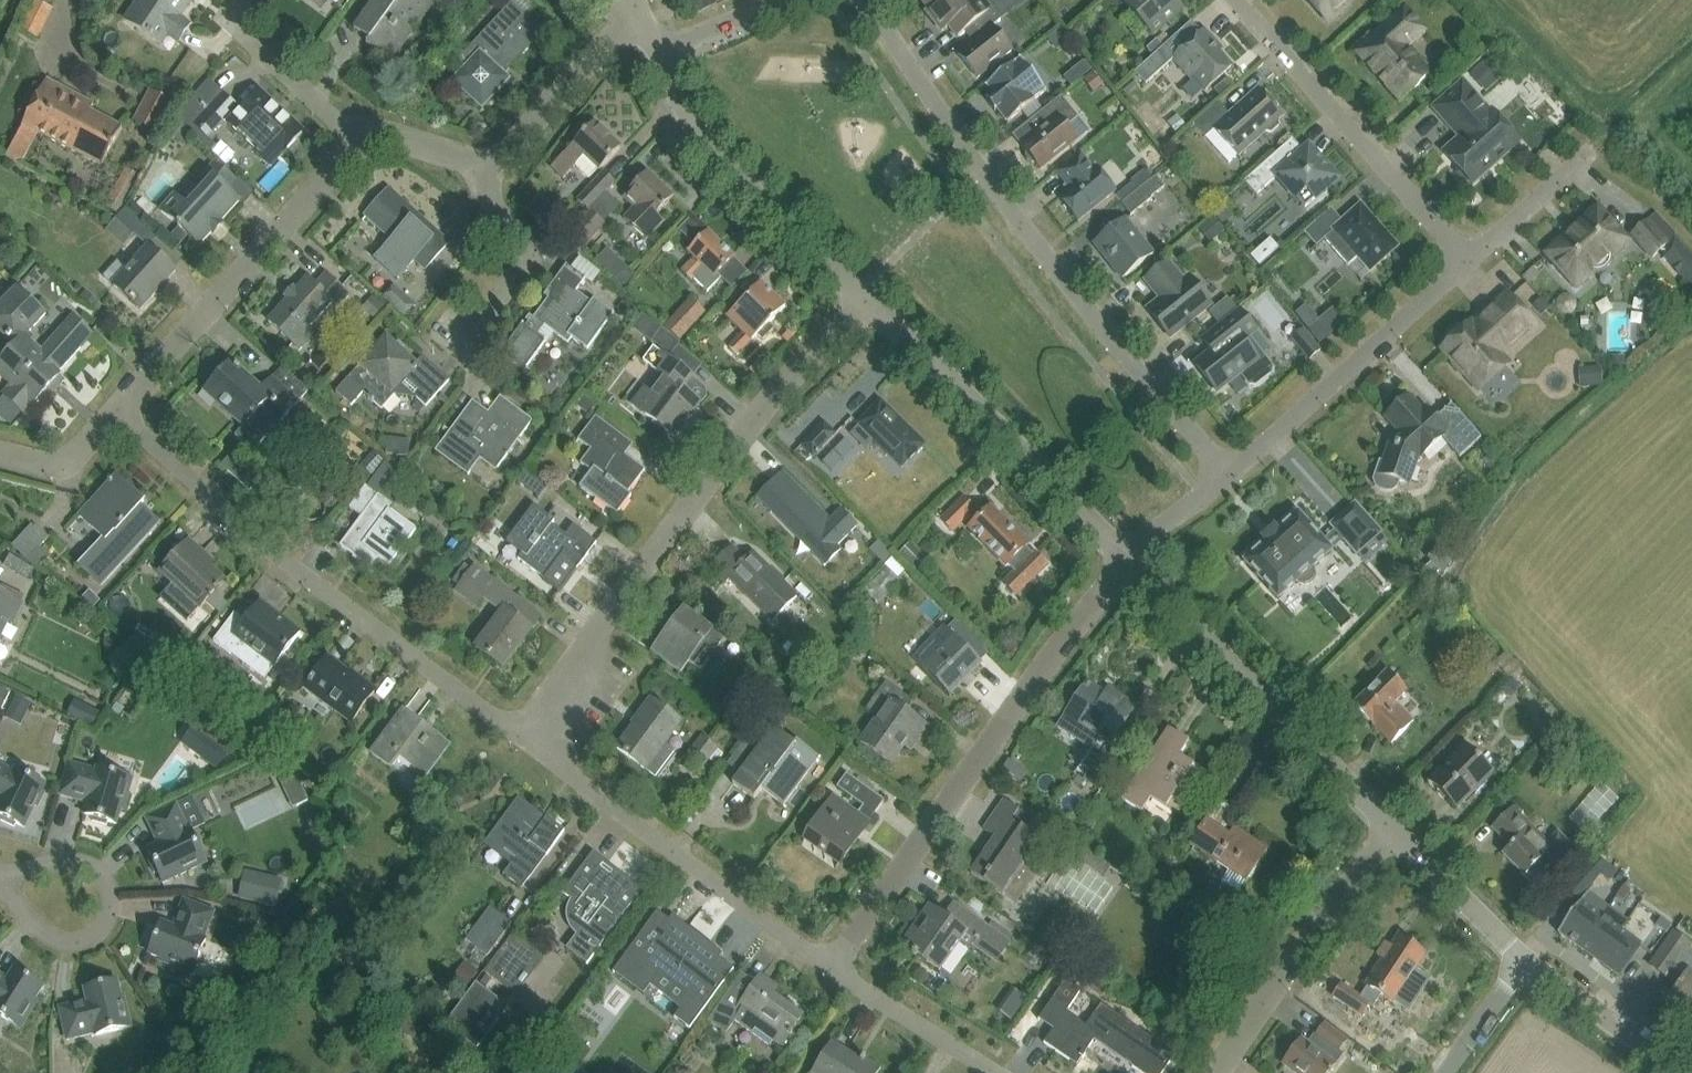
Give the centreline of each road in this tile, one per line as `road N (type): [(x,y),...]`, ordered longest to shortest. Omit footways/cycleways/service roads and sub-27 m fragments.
road 1 (unclassified): [(1242,469),(1072,290),(878,0)]
road 2 (unclassified): [(525,729),(851,293)]
road 3 (unclassified): [(525,729),(119,415)]
road 4 (unclassified): [(836,948),(1124,572)]
road 5 (unclassified): [(1124,572),(851,293)]
road 6 (unclassified): [(836,948),(525,729)]
road 7 (unclassified): [(119,415),(370,136)]
road 8 (unclassified): [(1377,820),(1124,572)]
road 9 (unclassified): [(1474,260),(1240,0)]
road 10 (unclassified): [(1242,469),(1474,260)]
road 11 (unclassified): [(851,293),(702,149),(656,60)]
road 12 (unclassified): [(1377,820),(1216,1072)]
road 13 (residential): [(9,887),(18,921),(48,937),(79,943),(104,926),(108,904),(100,883),(40,871)]
road 14 (unclassified): [(457,354),(532,246),(481,162)]
road 15 (unclassified): [(1017,1072),(836,948)]
road 16 (unclassified): [(481,162),(518,148),(641,26)]
road 17 (residential): [(370,136),(248,47),(232,23),(248,0)]
road 18 (unclassified): [(1525,961),(1377,820)]
road 19 (unclassified): [(1685,1072),(1525,961)]
road 20 (unclassified): [(1124,572),(1242,469)]
road 21 (unclassified): [(1474,260),(1585,162)]
road 22 (unclassified): [(656,60),(788,0)]
road 23 (unclassified): [(0,452),(73,459),(119,415)]
road 24 (unclassified): [(1445,1072),(1525,961)]

